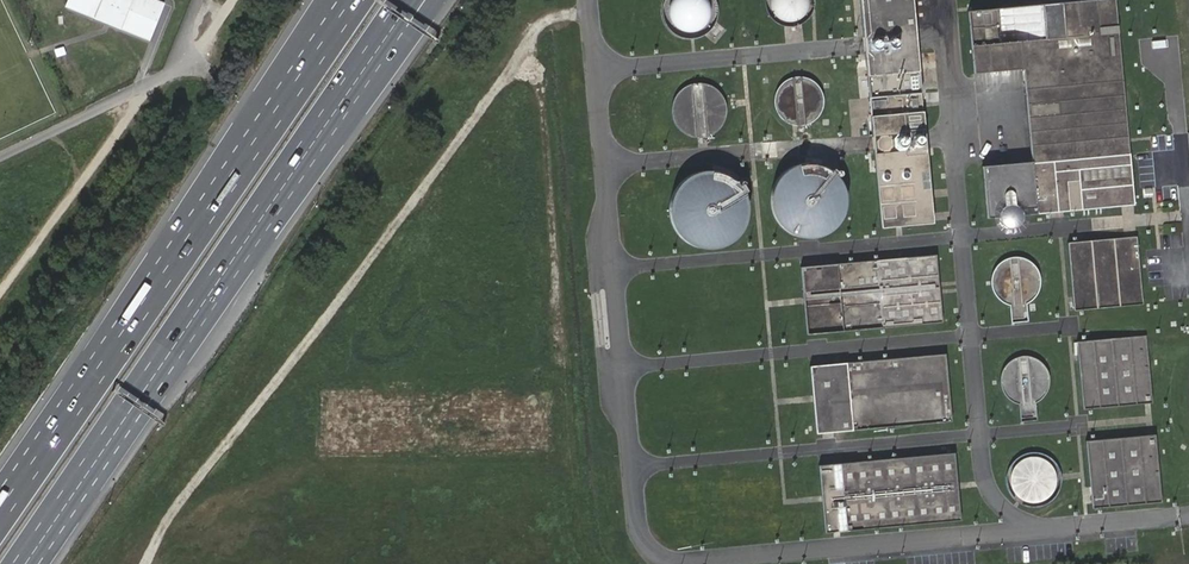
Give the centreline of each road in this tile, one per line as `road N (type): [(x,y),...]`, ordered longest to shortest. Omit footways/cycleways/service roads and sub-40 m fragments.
road 1 (track): [(591,13),(537,29),(173,510),(144,563)]
road 2 (motorway): [(20,563),(394,16)]
road 3 (motorway): [(356,0),(0,516)]
road 4 (track): [(520,50),(541,96),(559,318)]

